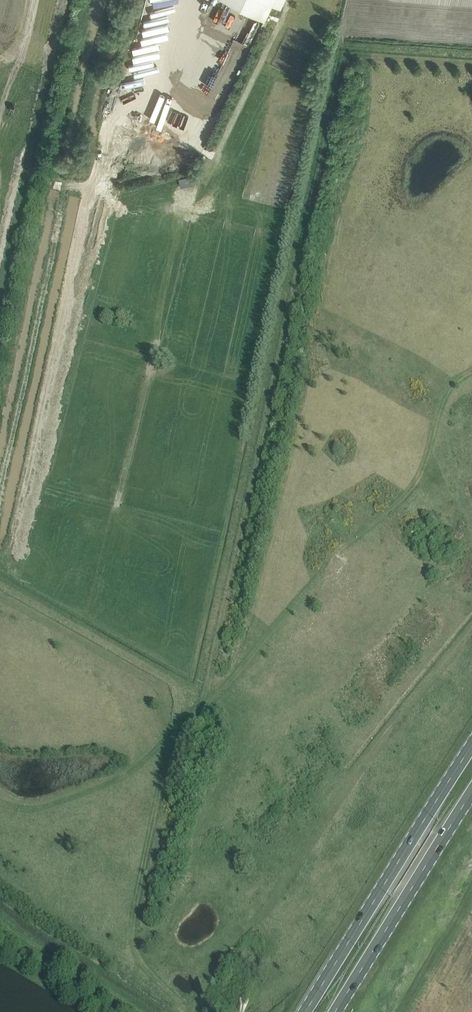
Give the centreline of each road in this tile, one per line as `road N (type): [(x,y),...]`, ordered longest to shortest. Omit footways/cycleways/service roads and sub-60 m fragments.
road 1 (primary): [(471,738),(305,1011)]
road 2 (primary): [(337,1011),(471,794)]

